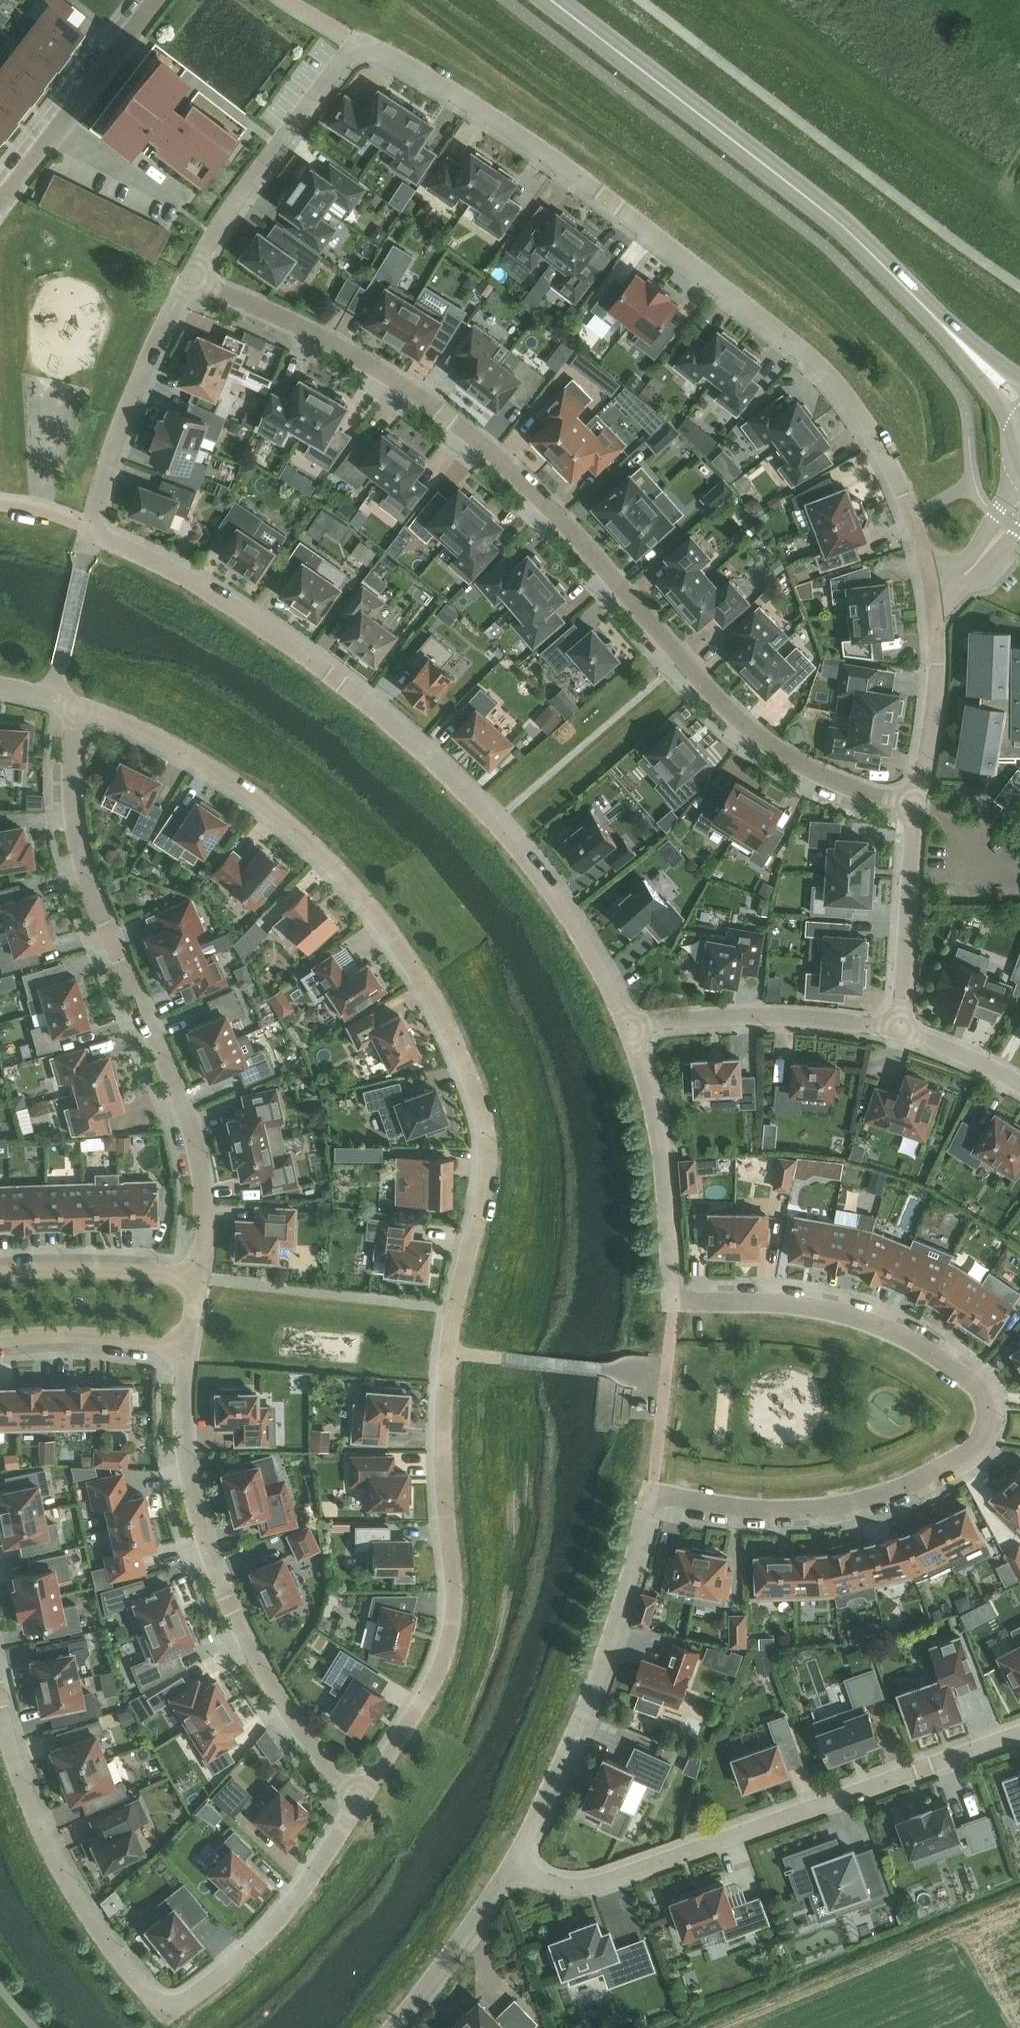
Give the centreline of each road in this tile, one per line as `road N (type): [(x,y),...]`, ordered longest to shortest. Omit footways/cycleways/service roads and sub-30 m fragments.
road 1 (residential): [(356,1799),(420,1705),(451,1624),(441,1426),(452,1313),(488,1152),(474,1096),(401,954),(295,835),(223,781),(145,737),(76,711)]
road 2 (residential): [(930,584),(892,471),(823,374),(514,136),(383,52),(357,42),(219,228),(188,286)]
road 3 (residential): [(188,286),(122,404),(92,534),(216,597),(382,714),(516,844),(589,942),(630,1031)]
road 4 (residential): [(188,286),(321,343),(435,416),(552,514),(728,716),(778,756),(846,794),(918,805)]
road 5 (residential): [(650,1496),(745,1513),(833,1510),(902,1487),(975,1450),(984,1427),(982,1399),(970,1382),(910,1344),(850,1319),(777,1305),(673,1302)]
road 6 (residential): [(0,1709),(42,1837),(94,1931),(167,2014),(251,1950),(300,1895),(356,1799)]
road 7 (secondary): [(1019,411),(918,298),(784,177),(555,0)]
road 8 (residential): [(76,711),(72,827),(88,896),(187,1122),(206,1203),(195,1281)]
road 9 (residential): [(511,1871),(557,1892),(586,1891),(1019,1732)]
road 10 (residential): [(185,1352),(182,1429),(194,1512),(225,1608),(279,1703),(356,1799)]
road 11 (residential): [(650,1496),(595,1683),(511,1871)]
road 12 (residential): [(630,1031),(653,1110),(673,1302)]
road 13 (residential): [(896,1030),(753,1015),(630,1031)]
road 14 (residential): [(0,205),(153,0)]
road 15 (residential): [(896,1030),(918,805)]
road 16 (residential): [(918,805),(937,655),(930,584)]
road 17 (residential): [(395,2027),(429,1996),(511,1871)]
road 18 (residential): [(0,1277),(195,1281)]
road 19 (residential): [(185,1352),(60,1339),(0,1346)]
road 20 (residential): [(1019,1090),(896,1030)]

